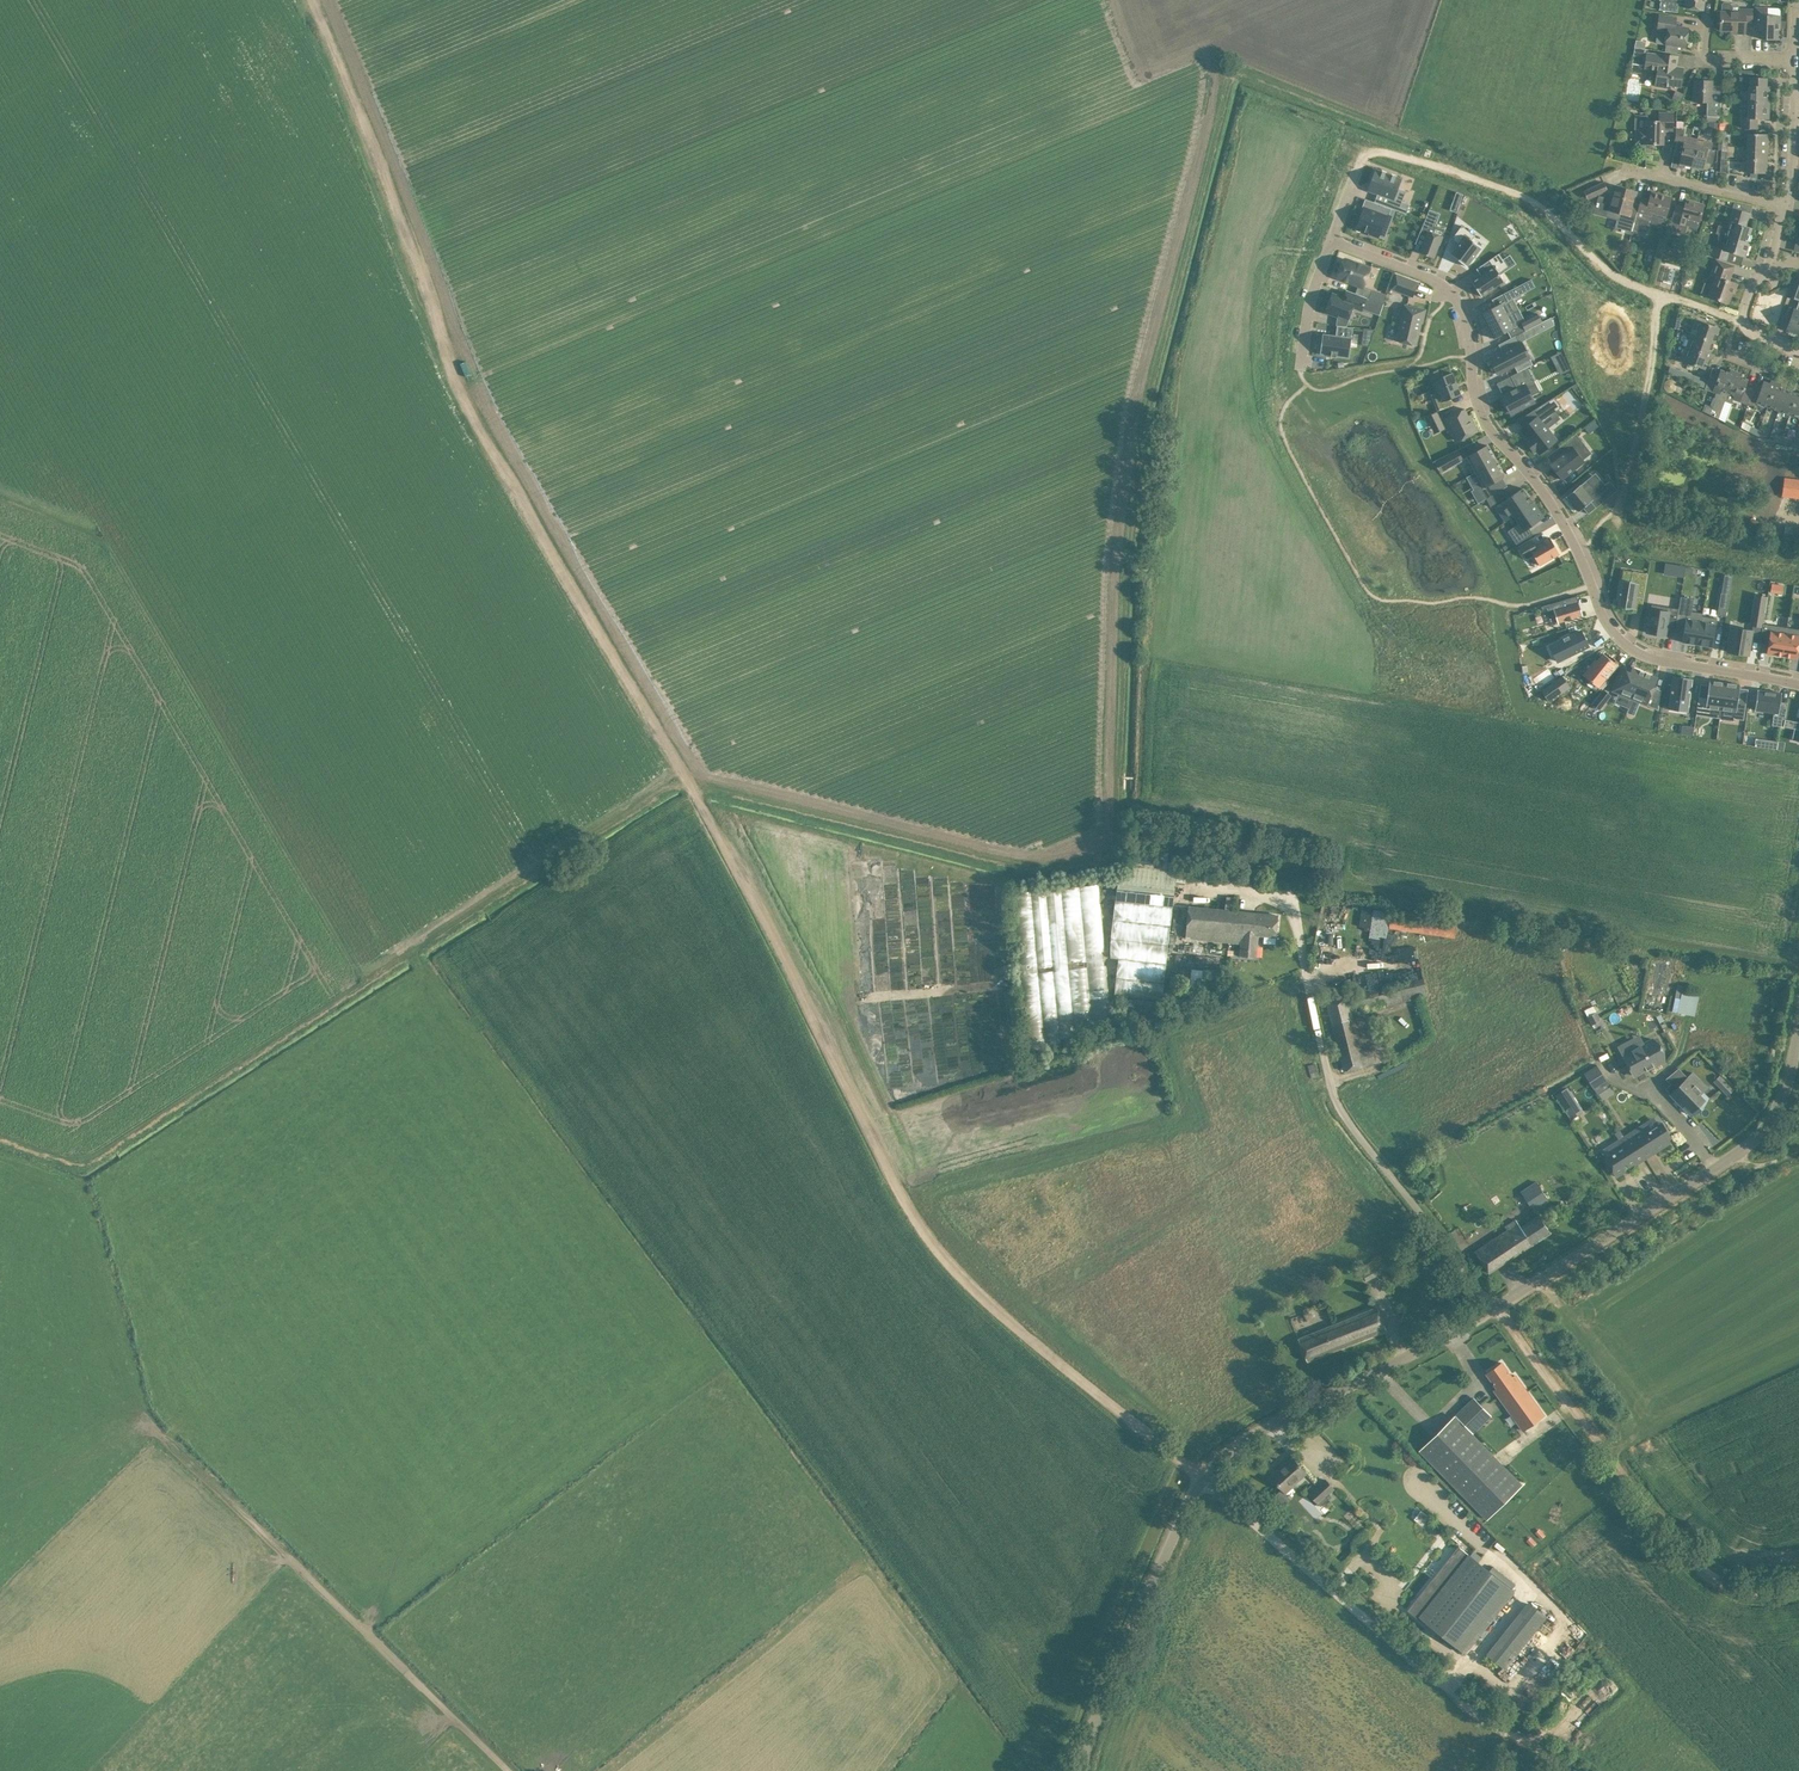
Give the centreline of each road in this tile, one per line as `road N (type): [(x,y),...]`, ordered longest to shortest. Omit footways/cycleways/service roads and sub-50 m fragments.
road 1 (track): [(1558,1770),(1079,1378),(962,1276),(918,1220),(877,1157),(688,787),(466,402),(311,0)]
road 2 (residential): [(1331,241),(1456,296),(1479,410),(1546,496),(1599,608),(1628,646),(1653,658),(1798,684)]
road 3 (unclassified): [(1082,1770),(1103,1701),(1202,1479),(1234,1449),(1496,1307)]
road 4 (unclassified): [(1496,1307),(1755,1140),(1783,1095),(1798,1019)]
road 5 (unclassified): [(1743,317),(1618,278),(1544,209),(1495,183),(1377,149),(1362,156)]
road 6 (unclassified): [(1496,1307),(1338,1104),(1300,945)]
road 7 (track): [(1607,1454),(1709,1571),(1759,1592),(1798,1585)]
road 8 (track): [(1496,1307),(1607,1454)]
road 9 (residential): [(1626,168),(1788,204)]
road 10 (residential): [(1331,241),(1306,316),(1301,369)]
road 11 (residential): [(1706,20),(1703,56),(1796,59)]

